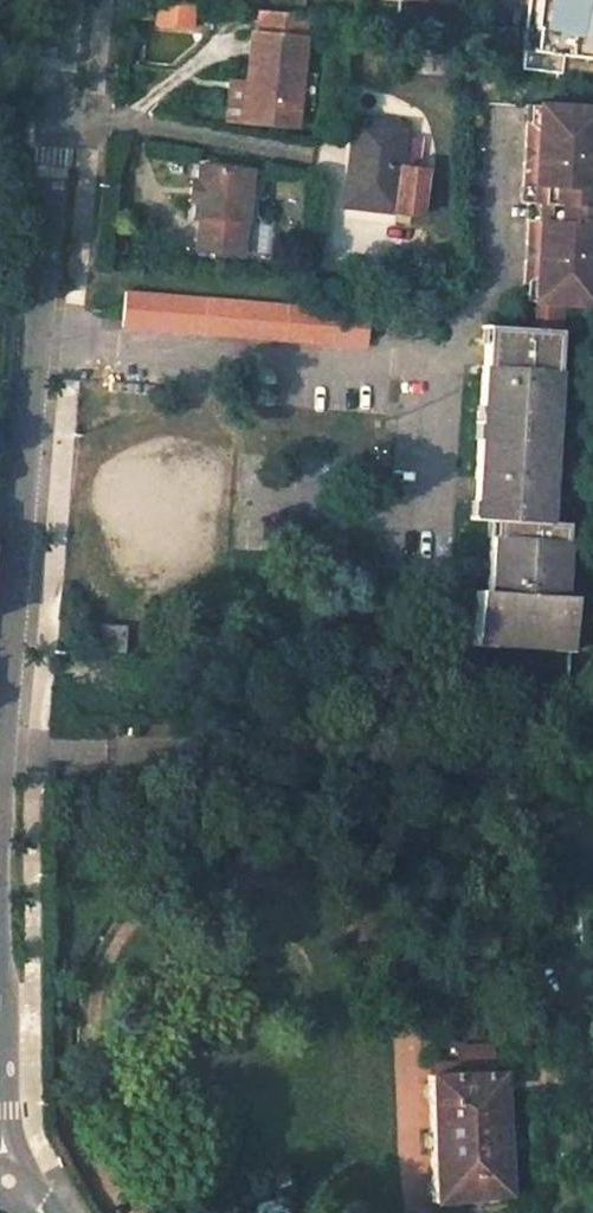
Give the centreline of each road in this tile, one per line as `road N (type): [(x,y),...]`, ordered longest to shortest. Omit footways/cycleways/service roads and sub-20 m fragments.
road 1 (unclassified): [(0,725),(67,0)]
road 2 (unclassified): [(12,1180),(3,1141),(0,938)]

